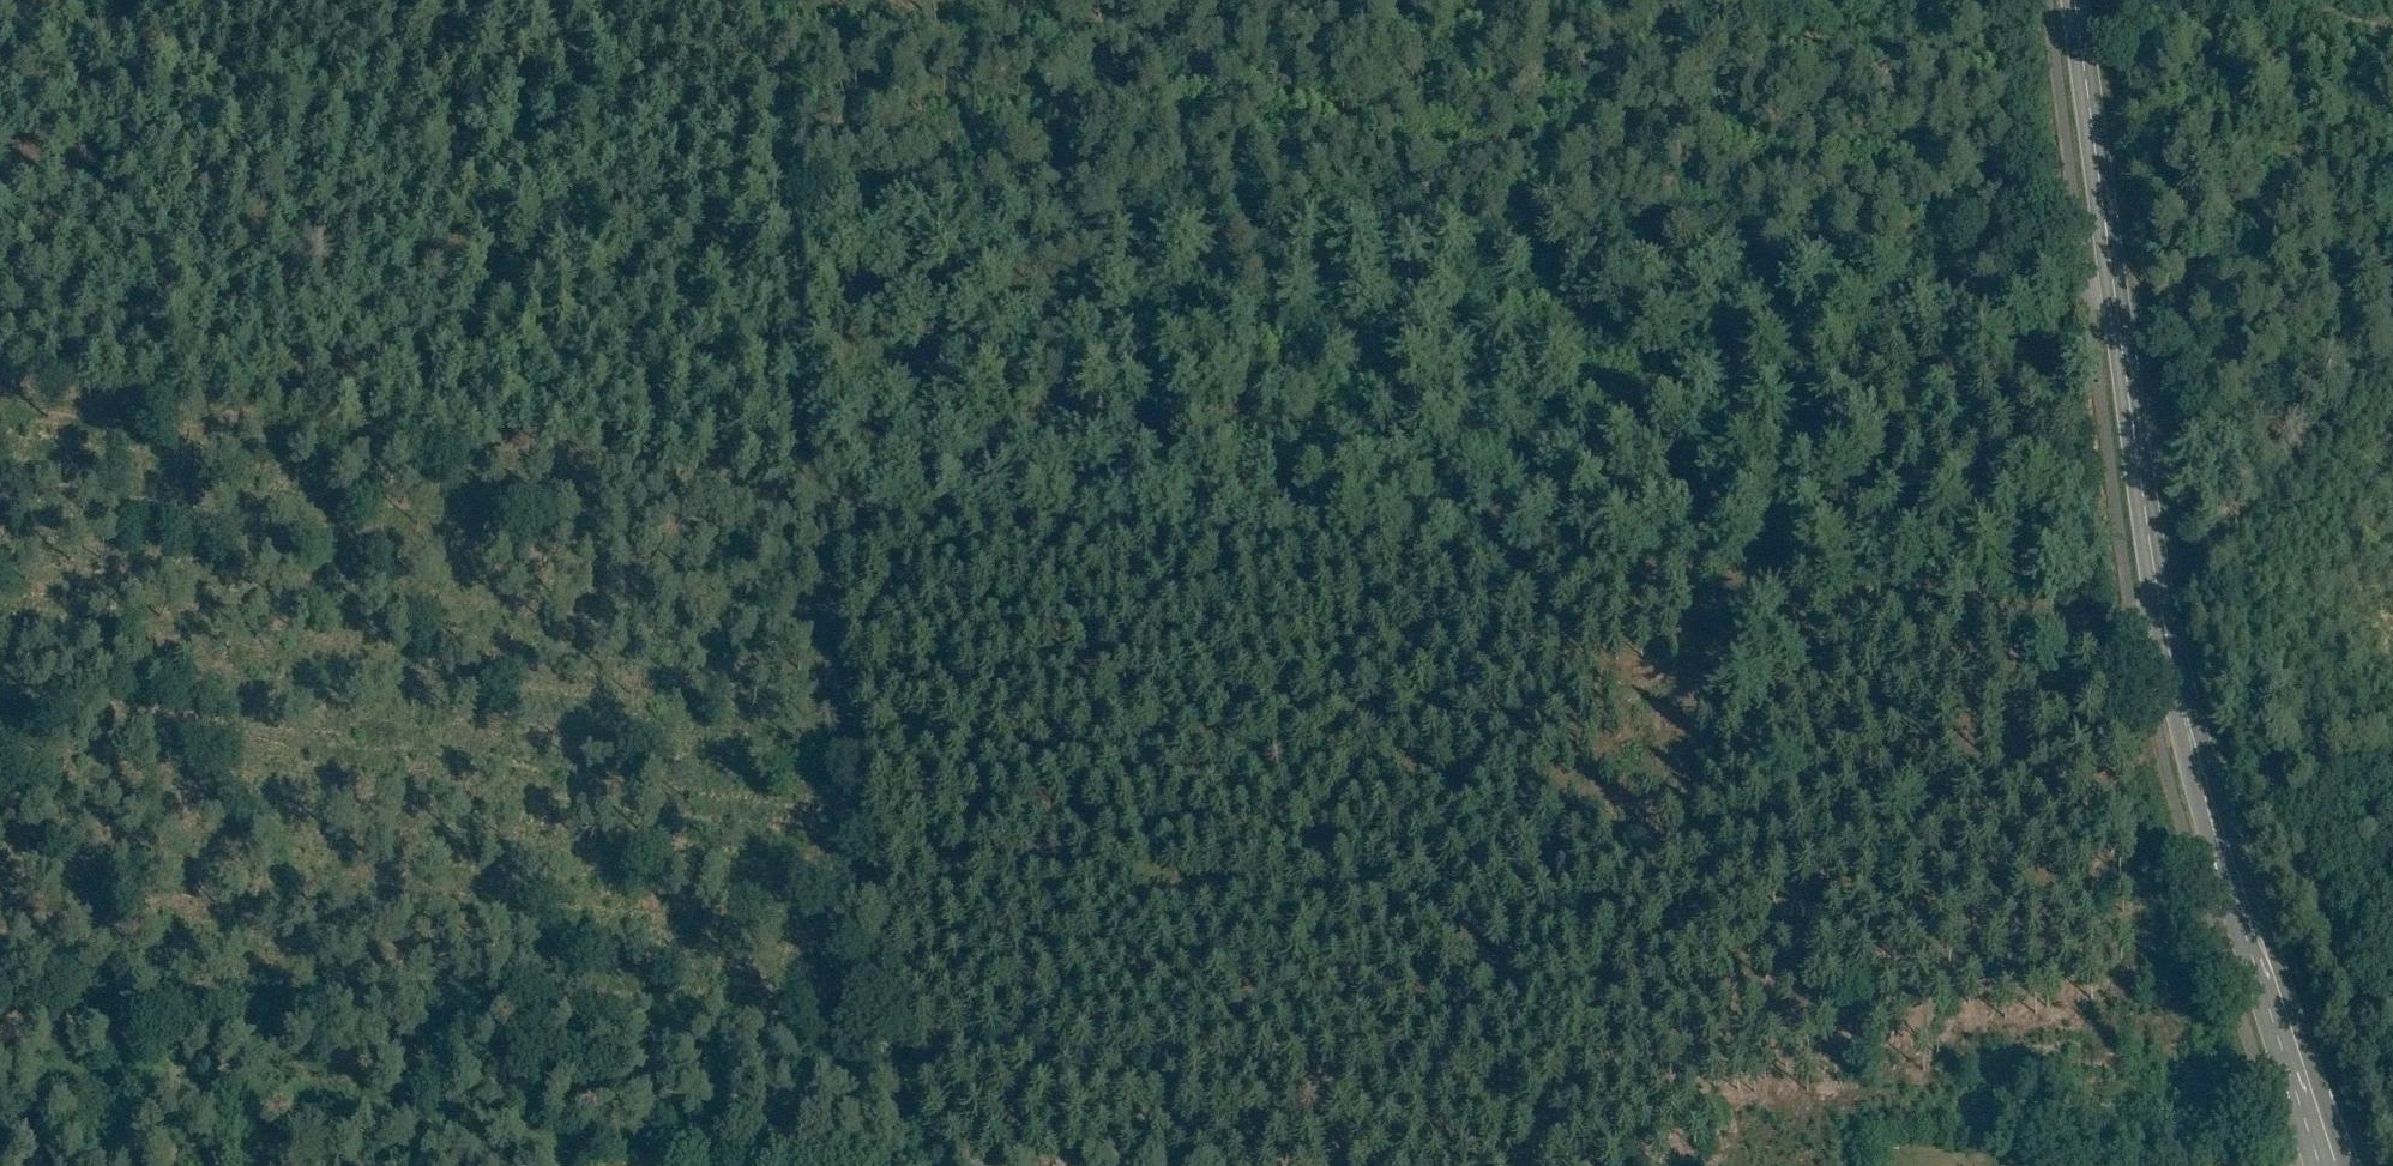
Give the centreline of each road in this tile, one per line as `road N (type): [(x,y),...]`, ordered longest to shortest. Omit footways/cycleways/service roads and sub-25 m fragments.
road 1 (secondary): [(2326,1165),(2186,713),(2142,502),(2075,0)]
road 2 (track): [(0,1045),(919,1165)]

